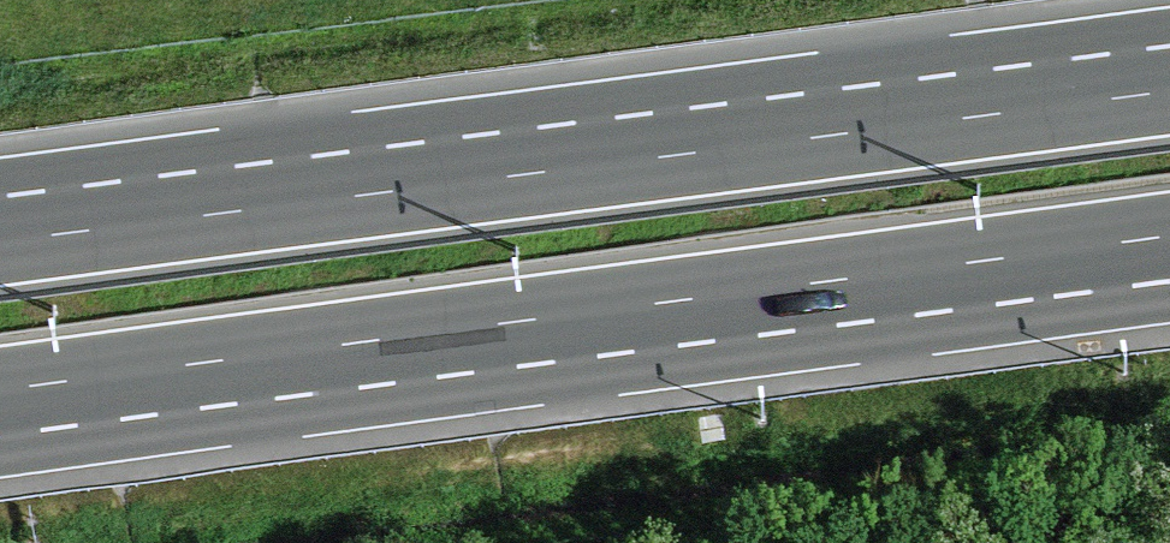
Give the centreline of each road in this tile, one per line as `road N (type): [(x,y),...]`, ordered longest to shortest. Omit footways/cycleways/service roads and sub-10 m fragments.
road 1 (motorway): [(0,391),(1169,237)]
road 2 (motorway): [(1169,87),(0,237)]

